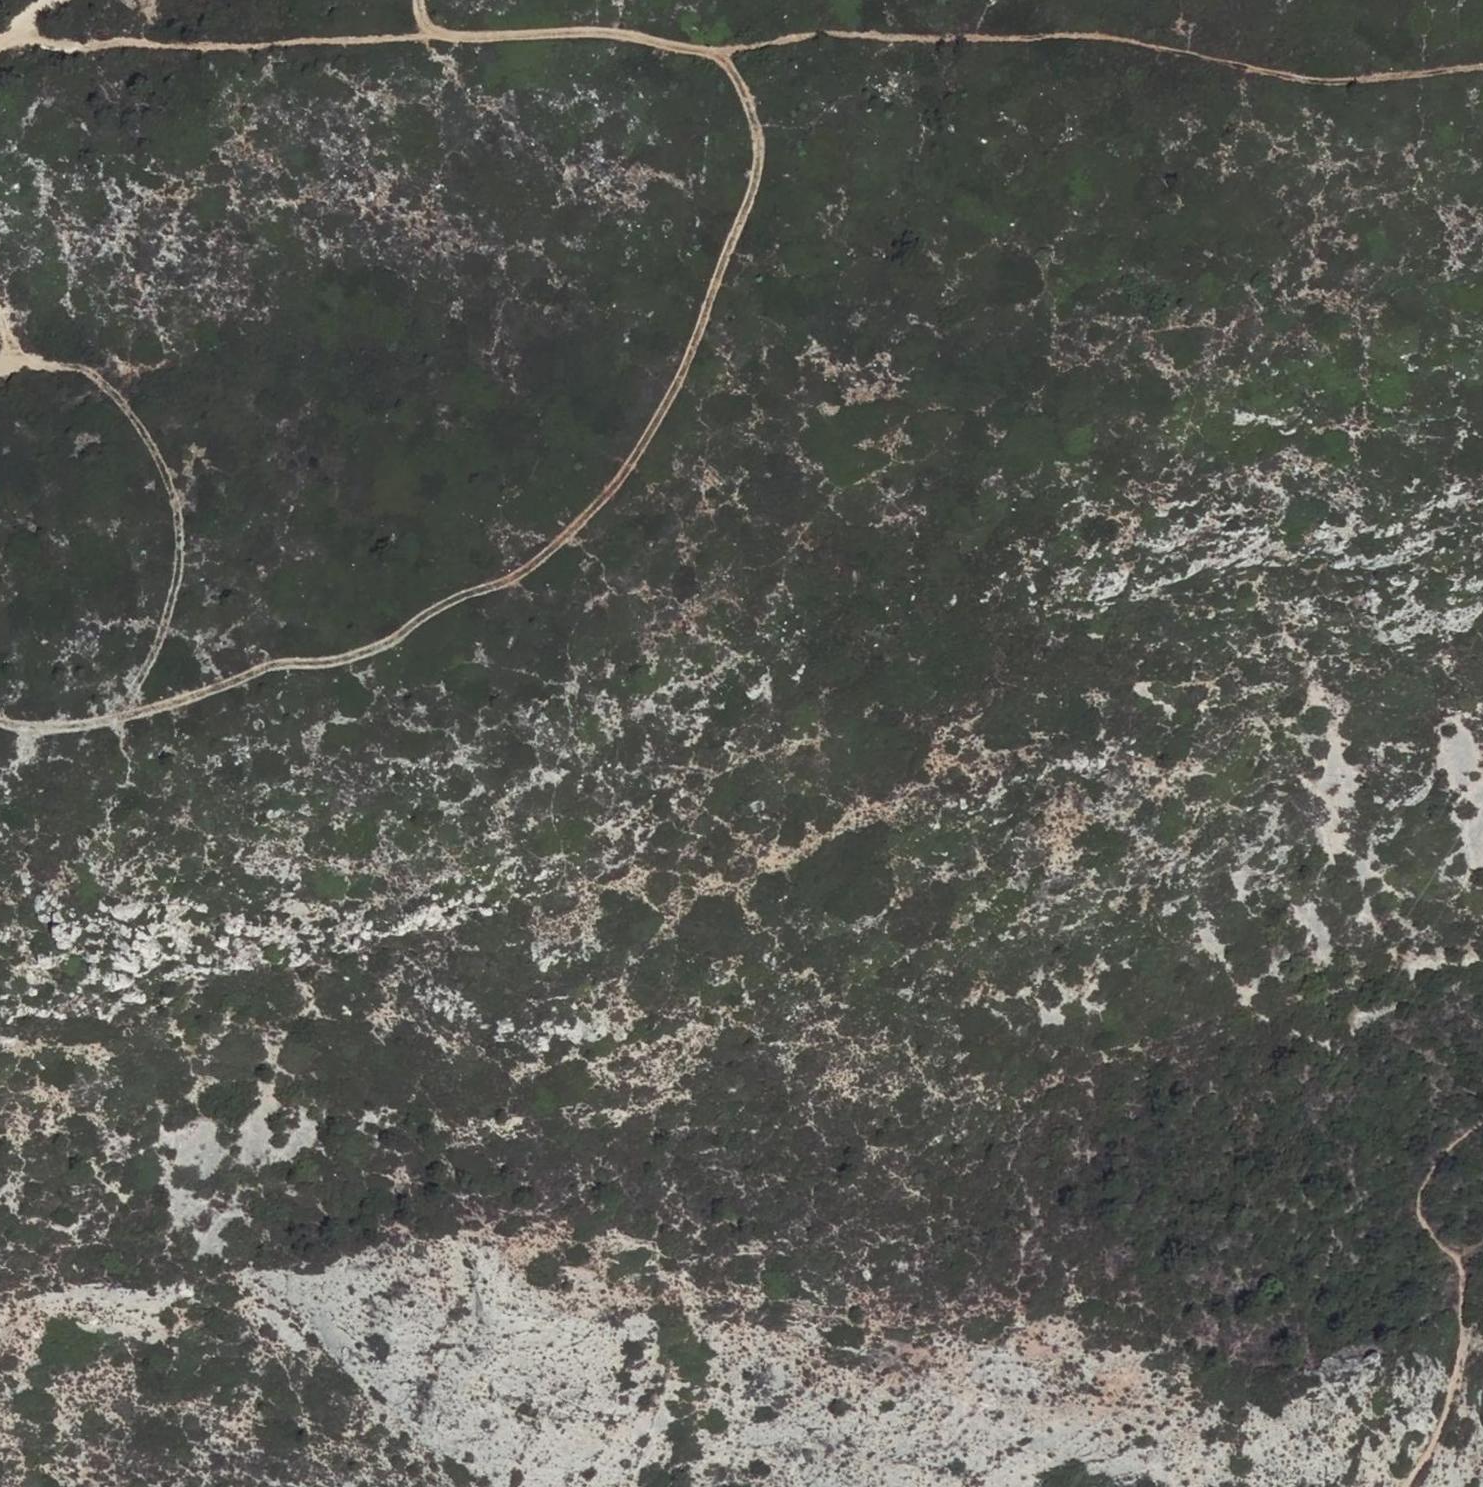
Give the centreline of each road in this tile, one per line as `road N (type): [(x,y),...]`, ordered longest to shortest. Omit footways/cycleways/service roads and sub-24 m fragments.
road 1 (track): [(0,722),(37,732),(117,718),(276,665),(332,661),(378,646),(553,552),(641,448),(745,208),(758,163),(754,130),(719,52)]
road 2 (track): [(719,52),(615,33),(430,34)]
road 3 (track): [(1405,1486),(1431,1451),(1462,1335)]

